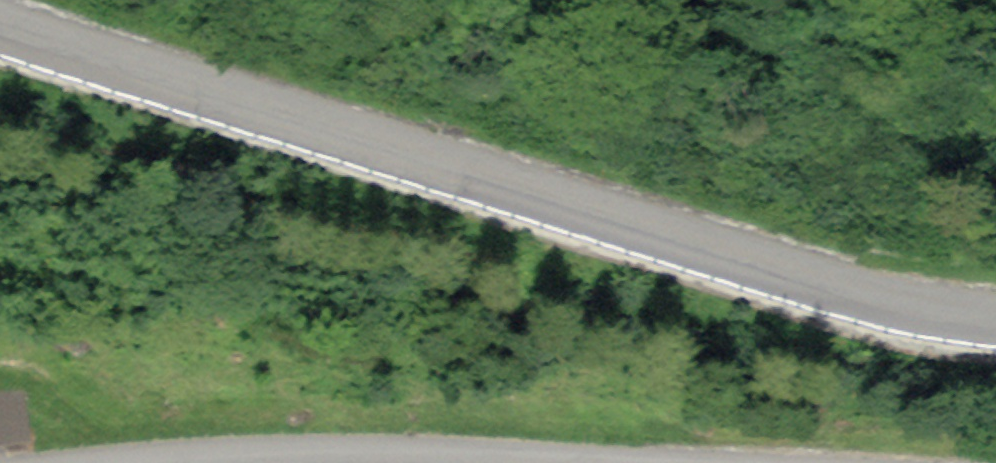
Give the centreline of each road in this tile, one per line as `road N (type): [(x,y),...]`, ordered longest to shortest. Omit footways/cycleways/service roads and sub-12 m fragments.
road 1 (primary): [(995,317),(881,298),(0,22)]
road 2 (primary): [(216,462),(475,462)]

